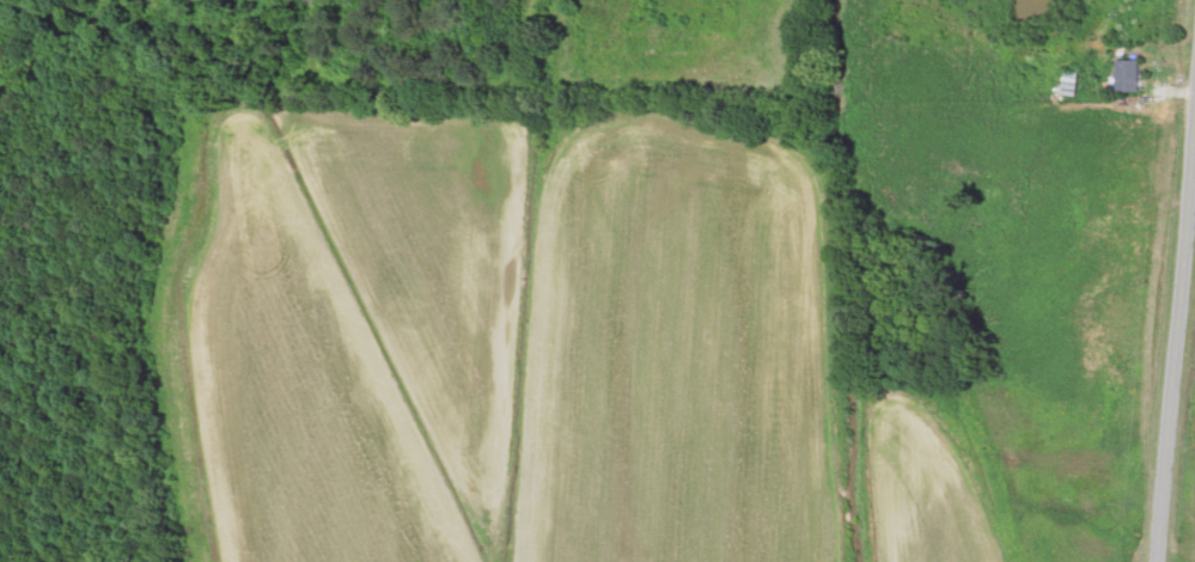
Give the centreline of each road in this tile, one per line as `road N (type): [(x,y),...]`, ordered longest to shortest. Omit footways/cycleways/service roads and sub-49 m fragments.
road 1 (tertiary): [(1132,561),(1188,0)]

